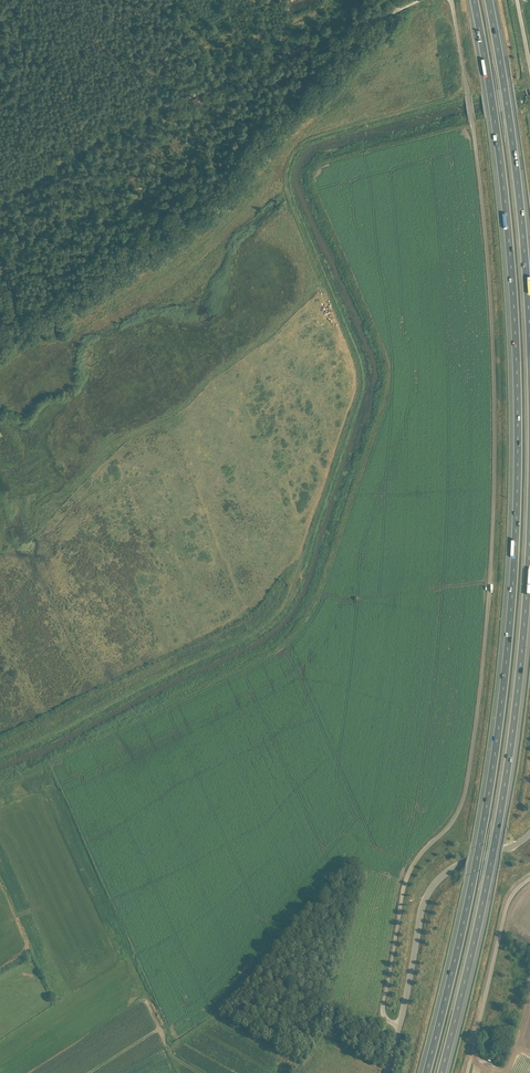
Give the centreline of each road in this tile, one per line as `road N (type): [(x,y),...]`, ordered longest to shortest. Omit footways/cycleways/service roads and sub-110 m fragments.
road 1 (motorway): [(474,0),(515,314),(514,573),(480,848),(426,1072)]
road 2 (unclassified): [(401,1025),(383,1007),(404,882),(465,799),(495,505),(484,211),(453,0)]
road 3 (track): [(0,758),(258,634),(285,603),(361,377),(290,196),(293,157),(317,138),(468,96)]
road 4 (motorway): [(441,1072),(507,771),(529,522)]
road 5 (track): [(396,8),(99,135),(0,203)]
road 6 (motorway): [(529,389),(521,209),(488,0)]
road 7 (unclassified): [(401,1025),(430,888),(457,865),(529,834)]
road 8 (unclassified): [(465,1072),(506,911),(529,879)]

